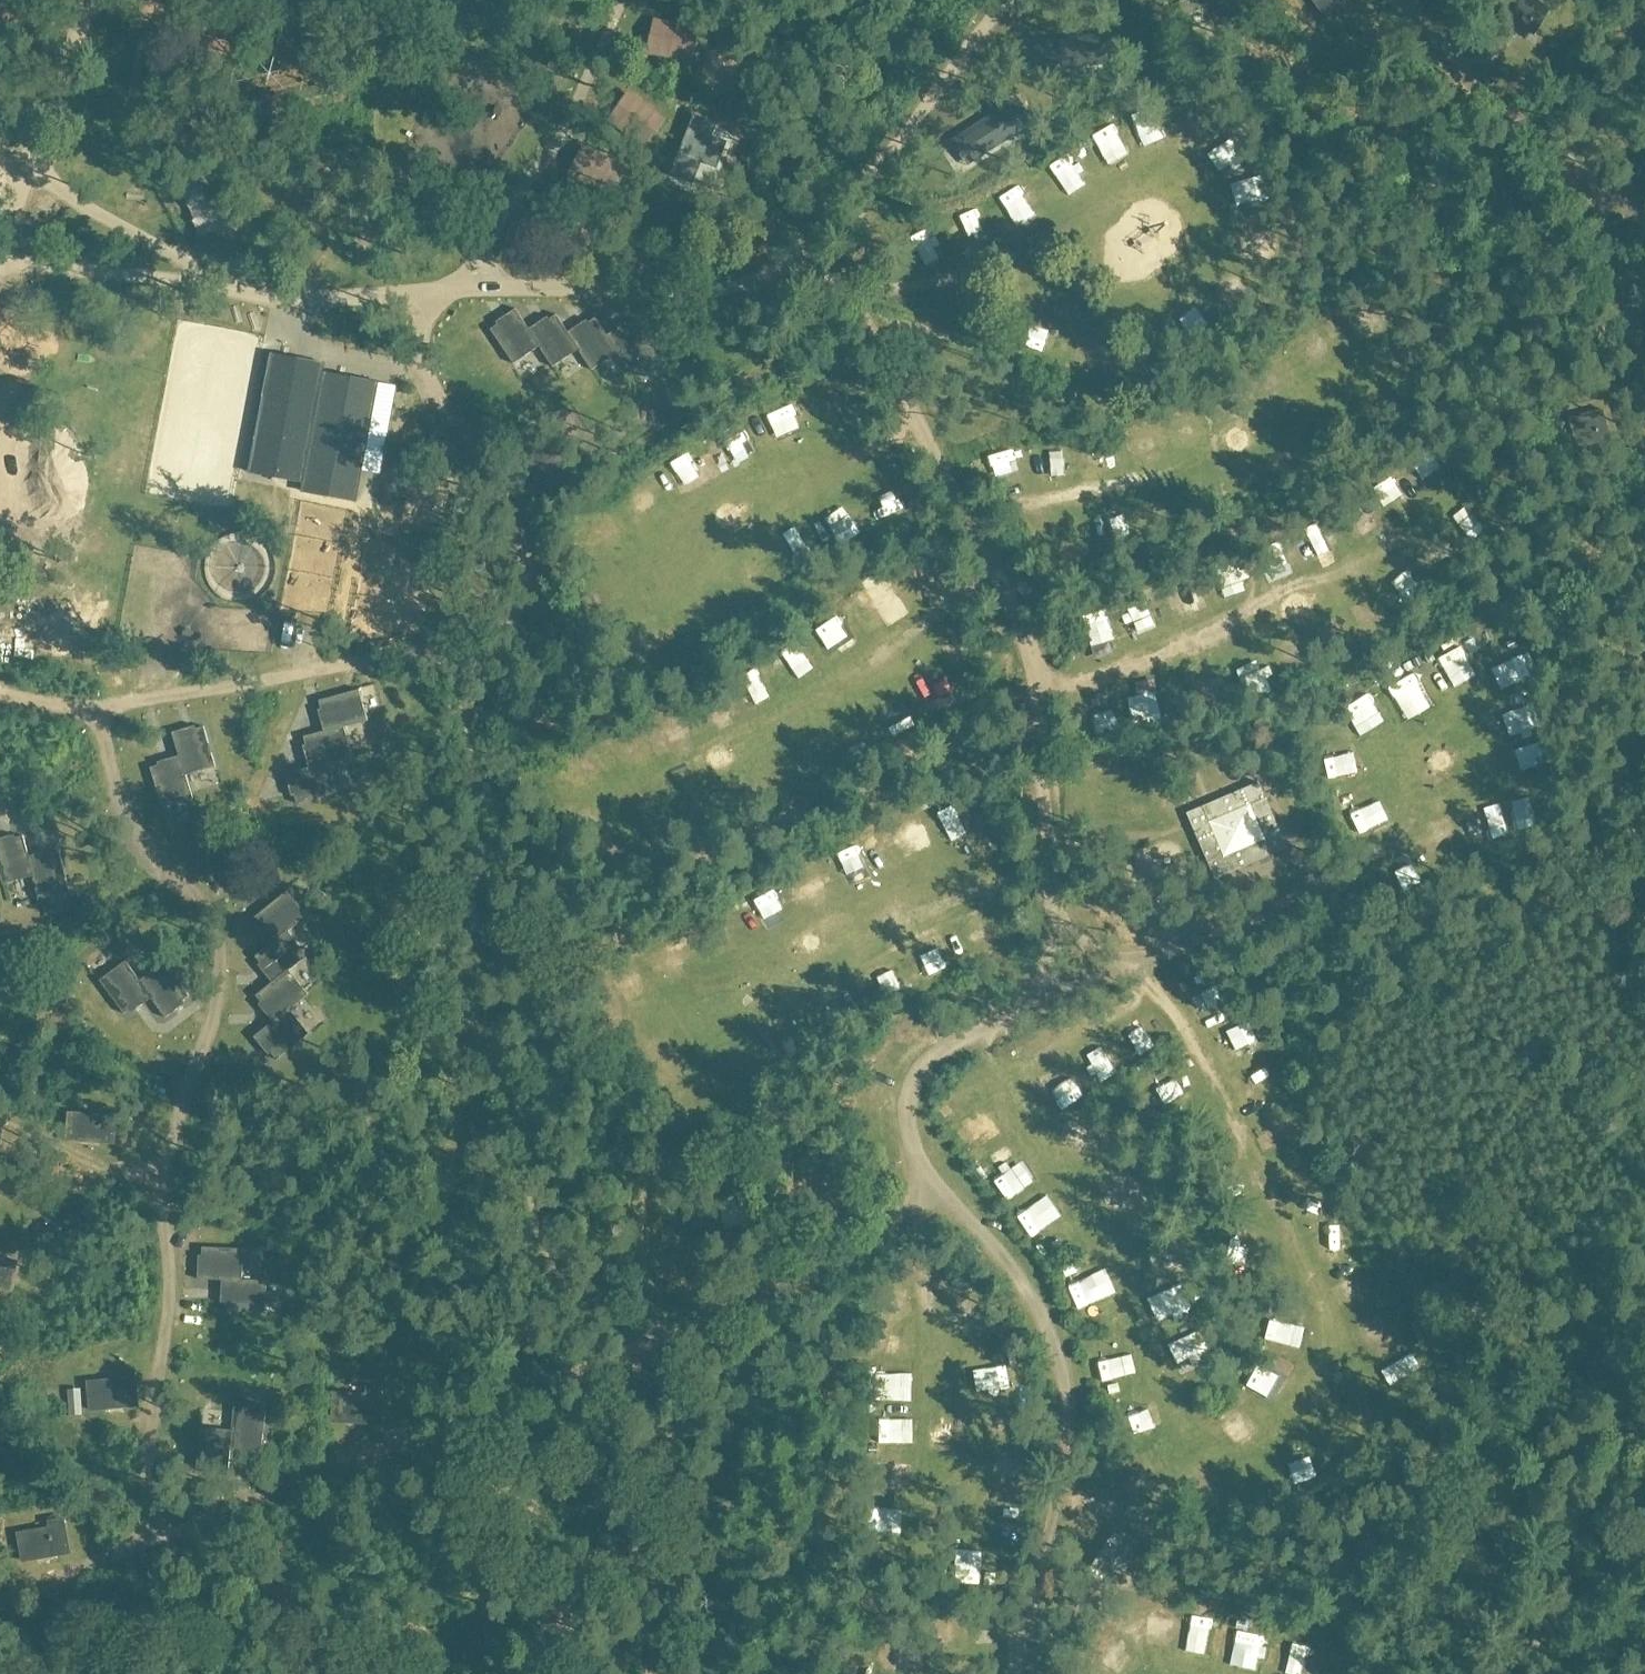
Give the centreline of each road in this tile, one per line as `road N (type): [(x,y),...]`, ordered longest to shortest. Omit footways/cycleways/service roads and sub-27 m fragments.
road 1 (track): [(818,252),(875,337),(998,574),(1036,685),(1051,906),(1044,994),(910,1067),(899,1106),(930,1187),(1001,1252),(1035,1300),(1060,1366),(1063,1463),(1019,1673)]
road 2 (track): [(0,1607),(312,1461),(505,1396),(651,1321),(727,1317),(891,1230),(937,1195)]
road 3 (track): [(99,701),(118,787),(137,825),(213,910),(219,934),(220,980),(164,1191),(173,1278),(151,1482),(162,1528)]
road 4 (track): [(0,685),(91,701),(233,691),(438,646),(505,607),(519,536),(430,373),(423,329)]
road 5 (track): [(1037,1044),(1044,994),(1187,943),(1427,835)]
road 6 (track): [(1405,0),(1597,196),(1644,212)]
road 7 (track): [(1051,906),(1159,991),(1242,1133)]
road 8 (track): [(0,1113),(87,1161),(165,1182)]
road 9 (track): [(851,303),(887,298),(1015,246)]
road 10 (track): [(1036,685),(1172,650)]
road 11 (track): [(1597,196),(1644,315)]

